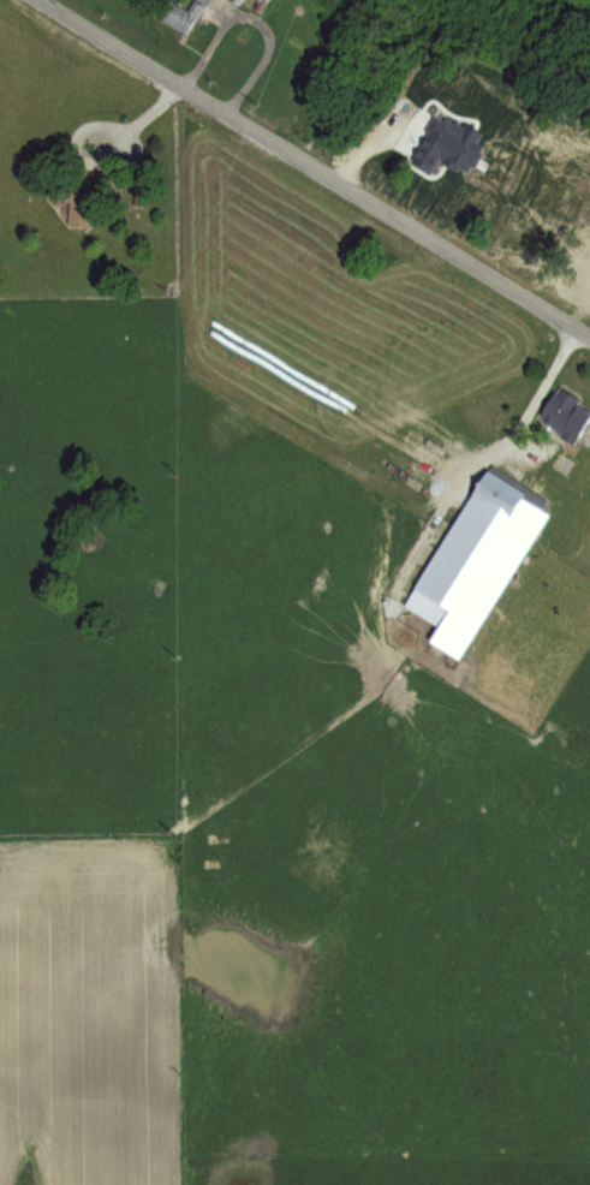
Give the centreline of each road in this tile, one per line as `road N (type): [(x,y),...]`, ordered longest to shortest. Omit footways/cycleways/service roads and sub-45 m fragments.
road 1 (residential): [(589,336),(41,0)]

